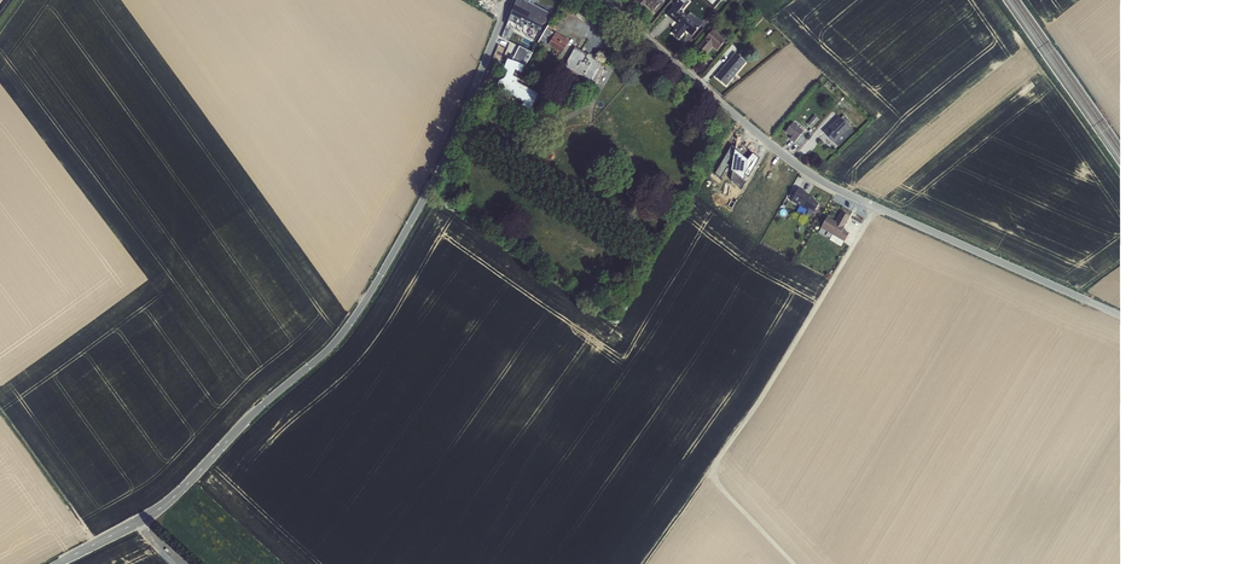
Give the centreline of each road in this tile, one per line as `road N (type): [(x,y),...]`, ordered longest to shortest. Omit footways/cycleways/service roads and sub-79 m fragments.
road 1 (tertiary): [(59,563),(158,513),(342,334),(432,185),(510,0)]
road 2 (residential): [(601,0),(815,177),(1128,318)]
road 3 (track): [(877,209),(720,465),(719,481),(799,563)]

